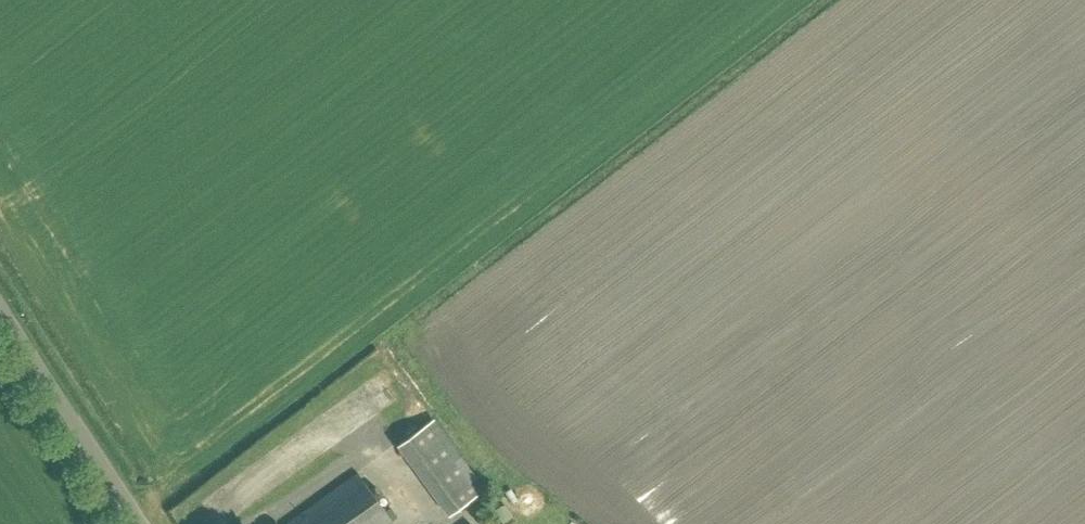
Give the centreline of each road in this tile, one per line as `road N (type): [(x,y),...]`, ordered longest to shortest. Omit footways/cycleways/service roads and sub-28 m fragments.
road 1 (unclassified): [(134,523),(0,310)]

